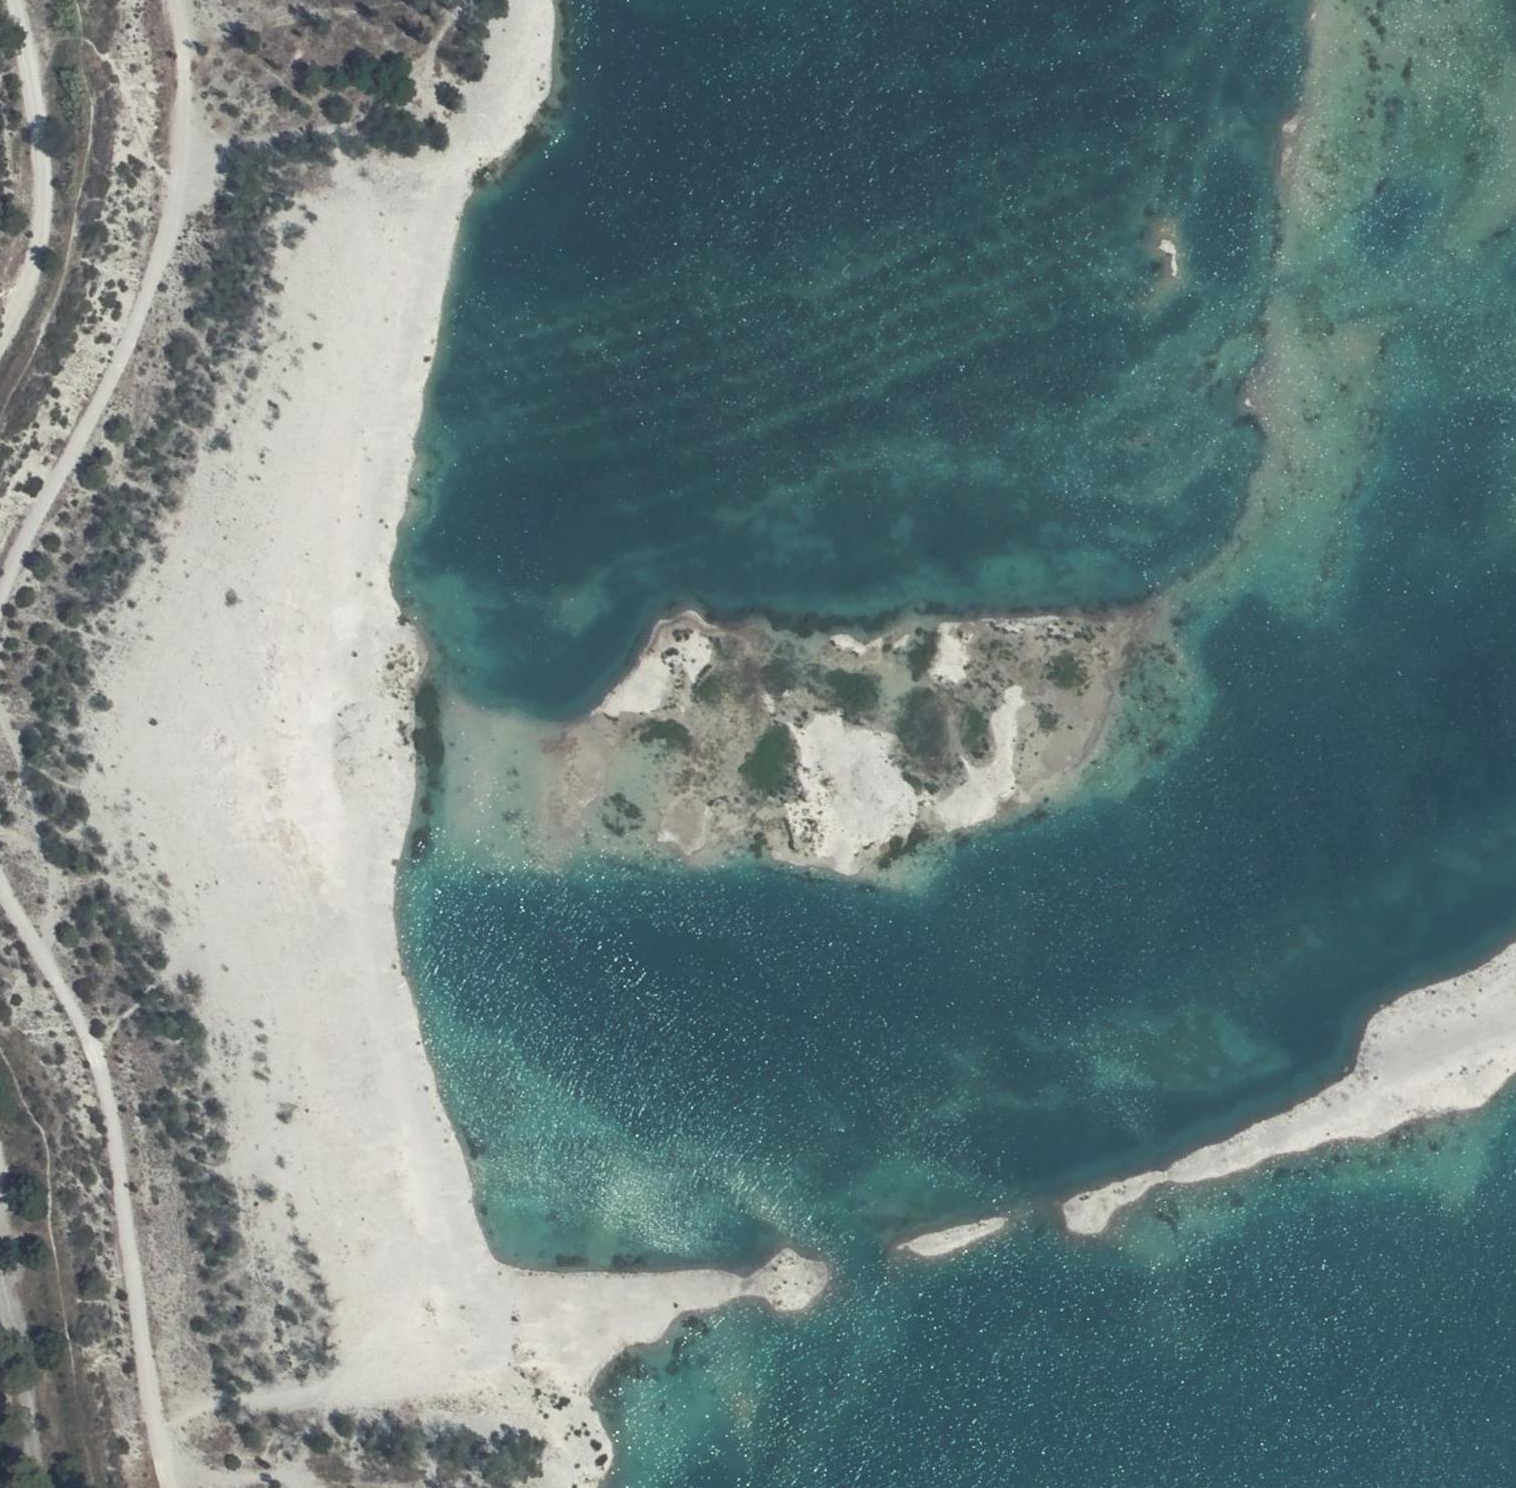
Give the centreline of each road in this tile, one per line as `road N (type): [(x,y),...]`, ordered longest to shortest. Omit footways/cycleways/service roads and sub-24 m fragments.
road 1 (track): [(0,598),(144,317),(191,126),(182,0)]
road 2 (track): [(169,1487),(156,1443),(109,1090),(67,987),(0,884)]
road 3 (track): [(21,0),(45,224),(0,345)]
road 4 (track): [(0,1181),(35,1487)]

